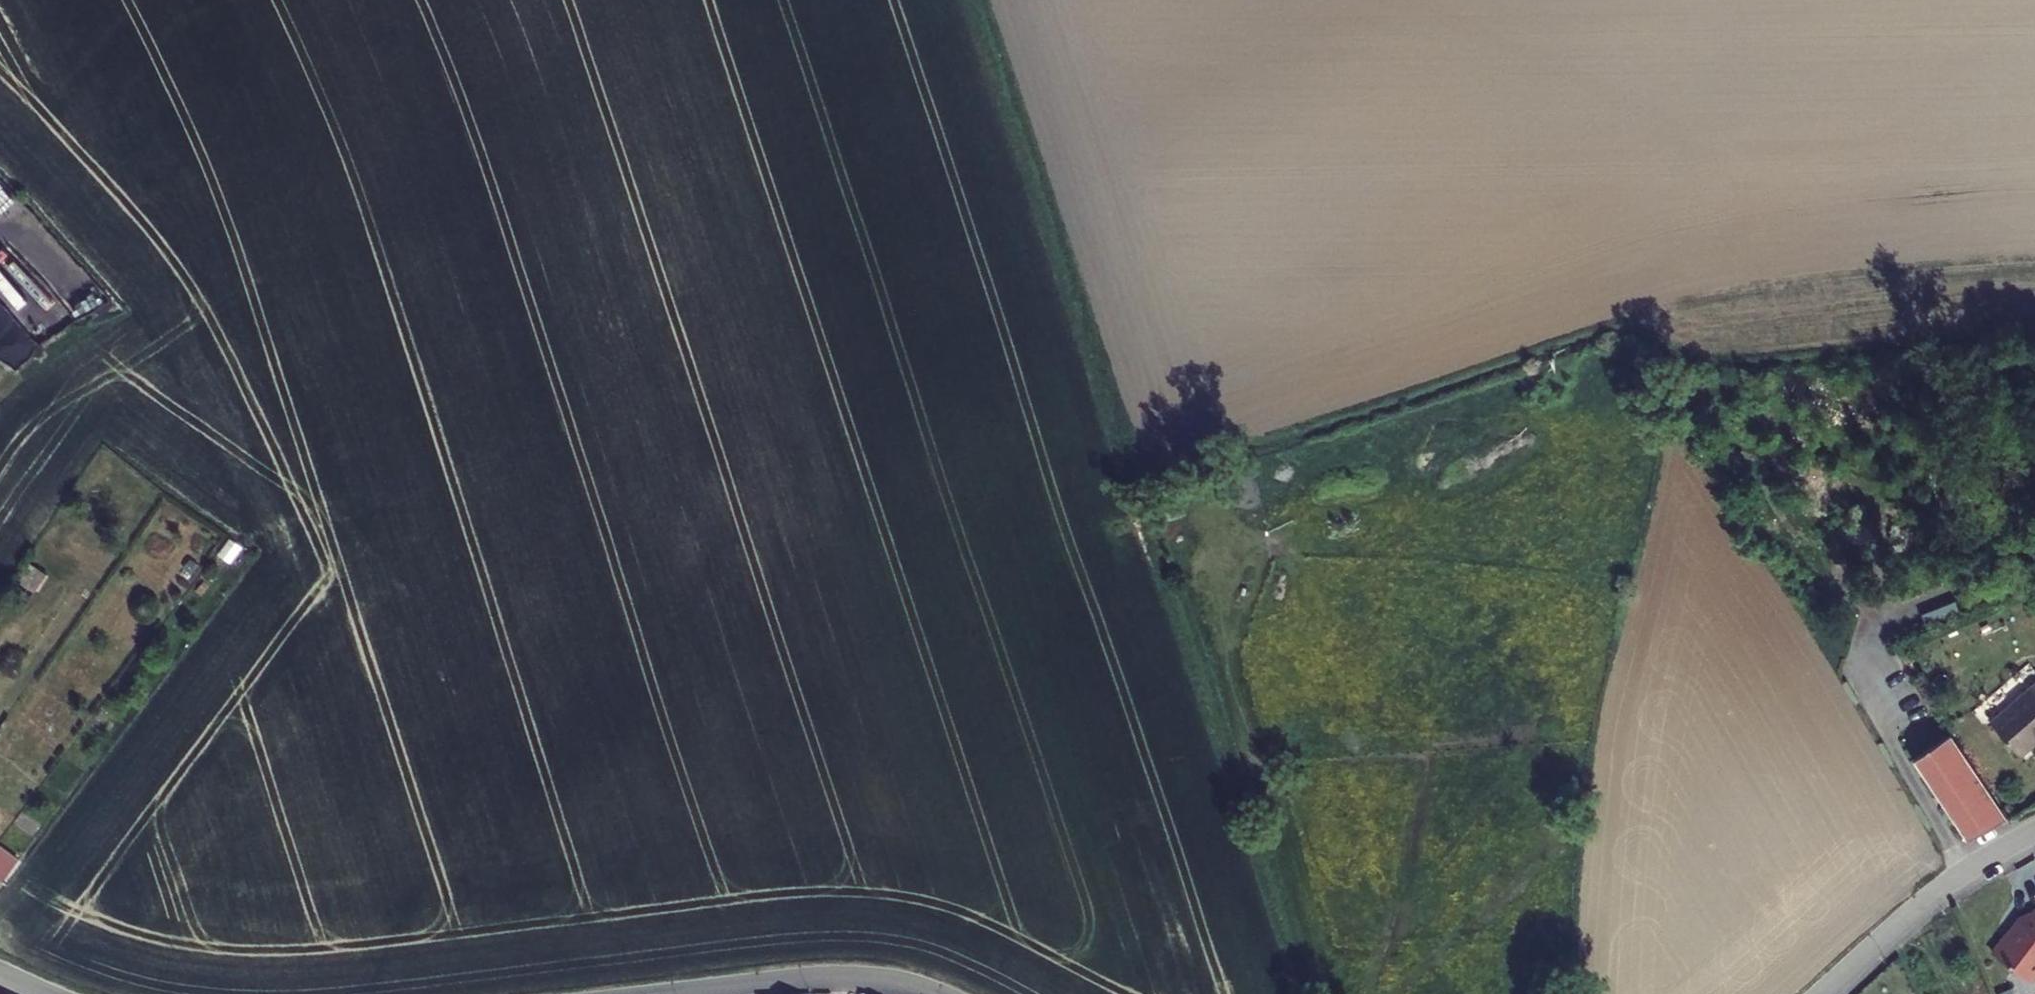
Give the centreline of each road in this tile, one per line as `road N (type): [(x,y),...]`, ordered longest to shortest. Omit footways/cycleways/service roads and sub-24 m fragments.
road 1 (residential): [(947,993),(826,979),(655,993)]
road 2 (residential): [(2034,832),(1939,889),(1817,993)]

